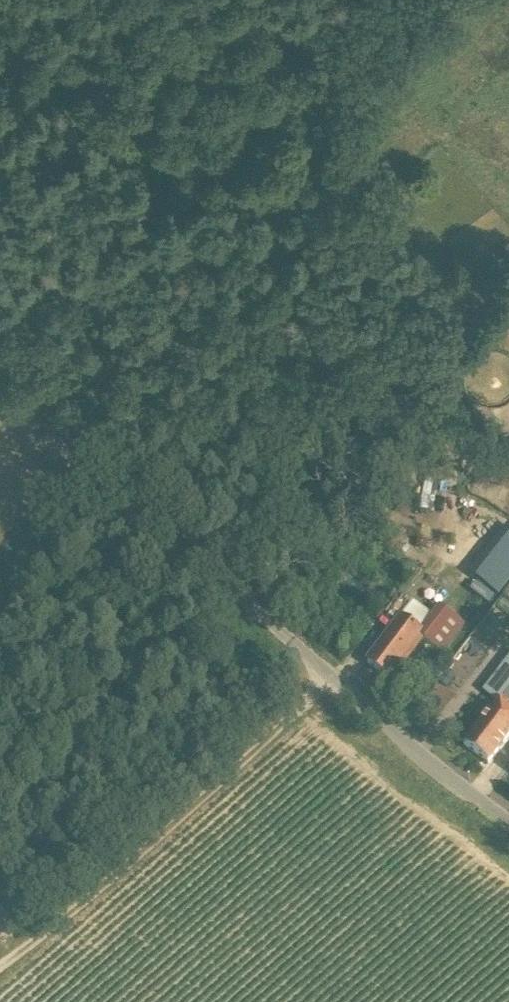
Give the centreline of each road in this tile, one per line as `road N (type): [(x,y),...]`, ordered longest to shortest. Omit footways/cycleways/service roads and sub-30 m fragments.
road 1 (unclassified): [(508,824),(447,779),(0,382)]
road 2 (track): [(333,676),(67,920),(0,969)]

